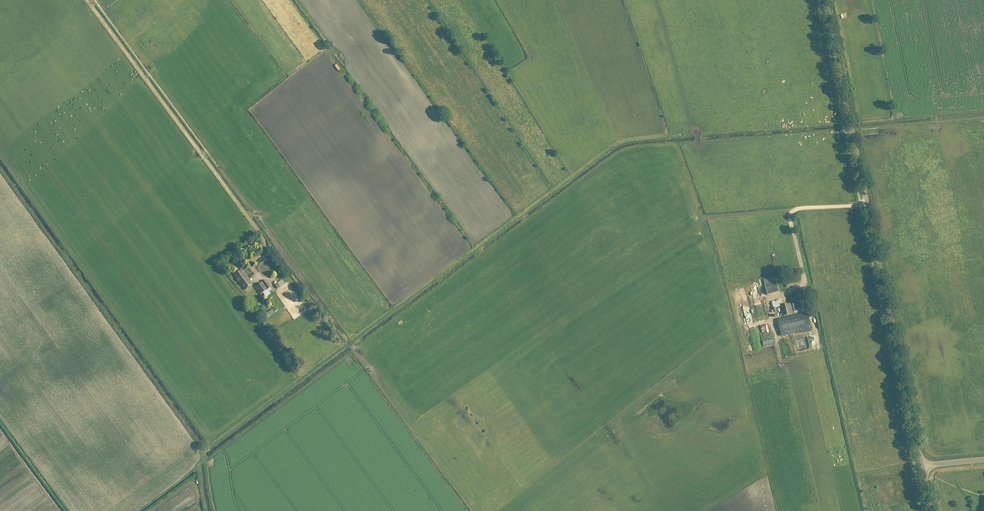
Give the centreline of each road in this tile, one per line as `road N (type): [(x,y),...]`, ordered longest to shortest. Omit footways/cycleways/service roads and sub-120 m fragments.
road 1 (unclassified): [(923,466),(825,0)]
road 2 (track): [(86,0),(262,237),(264,253),(252,262)]
road 3 (track): [(203,157),(208,153),(95,0)]
road 4 (track): [(792,213),(701,216),(673,139)]

